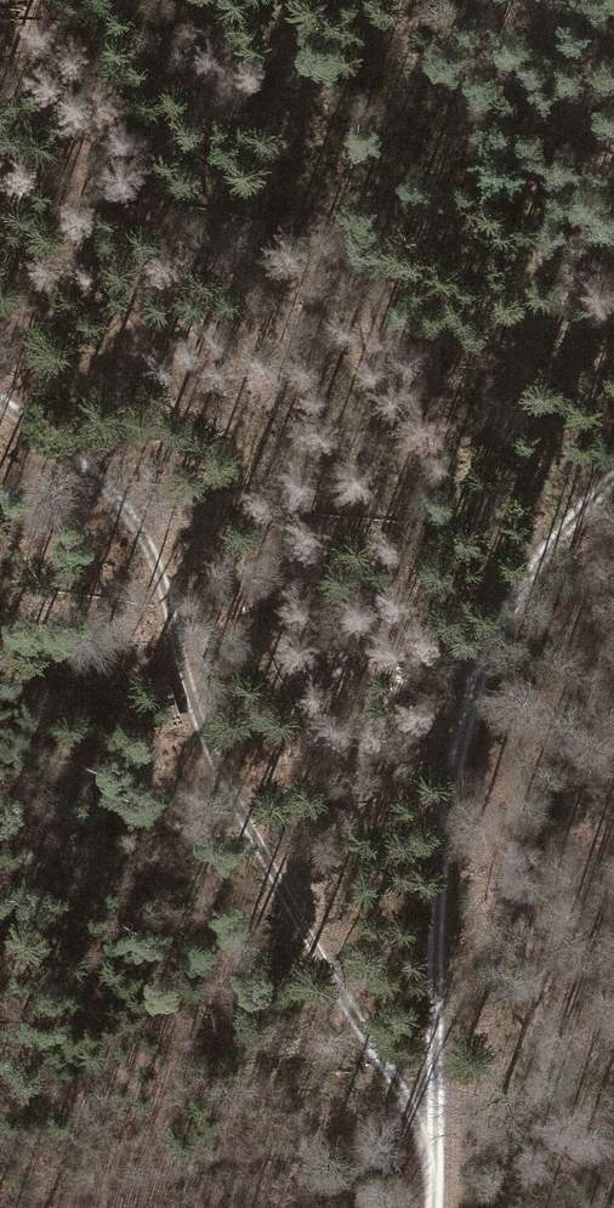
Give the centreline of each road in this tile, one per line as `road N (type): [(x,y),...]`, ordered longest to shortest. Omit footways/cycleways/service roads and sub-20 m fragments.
road 1 (track): [(0,400),(96,459),(159,561),(188,724),(361,1043),(440,1140)]
road 2 (track): [(613,476),(494,634),(442,869),(434,1207)]
road 3 (track): [(0,1193),(440,1140)]

